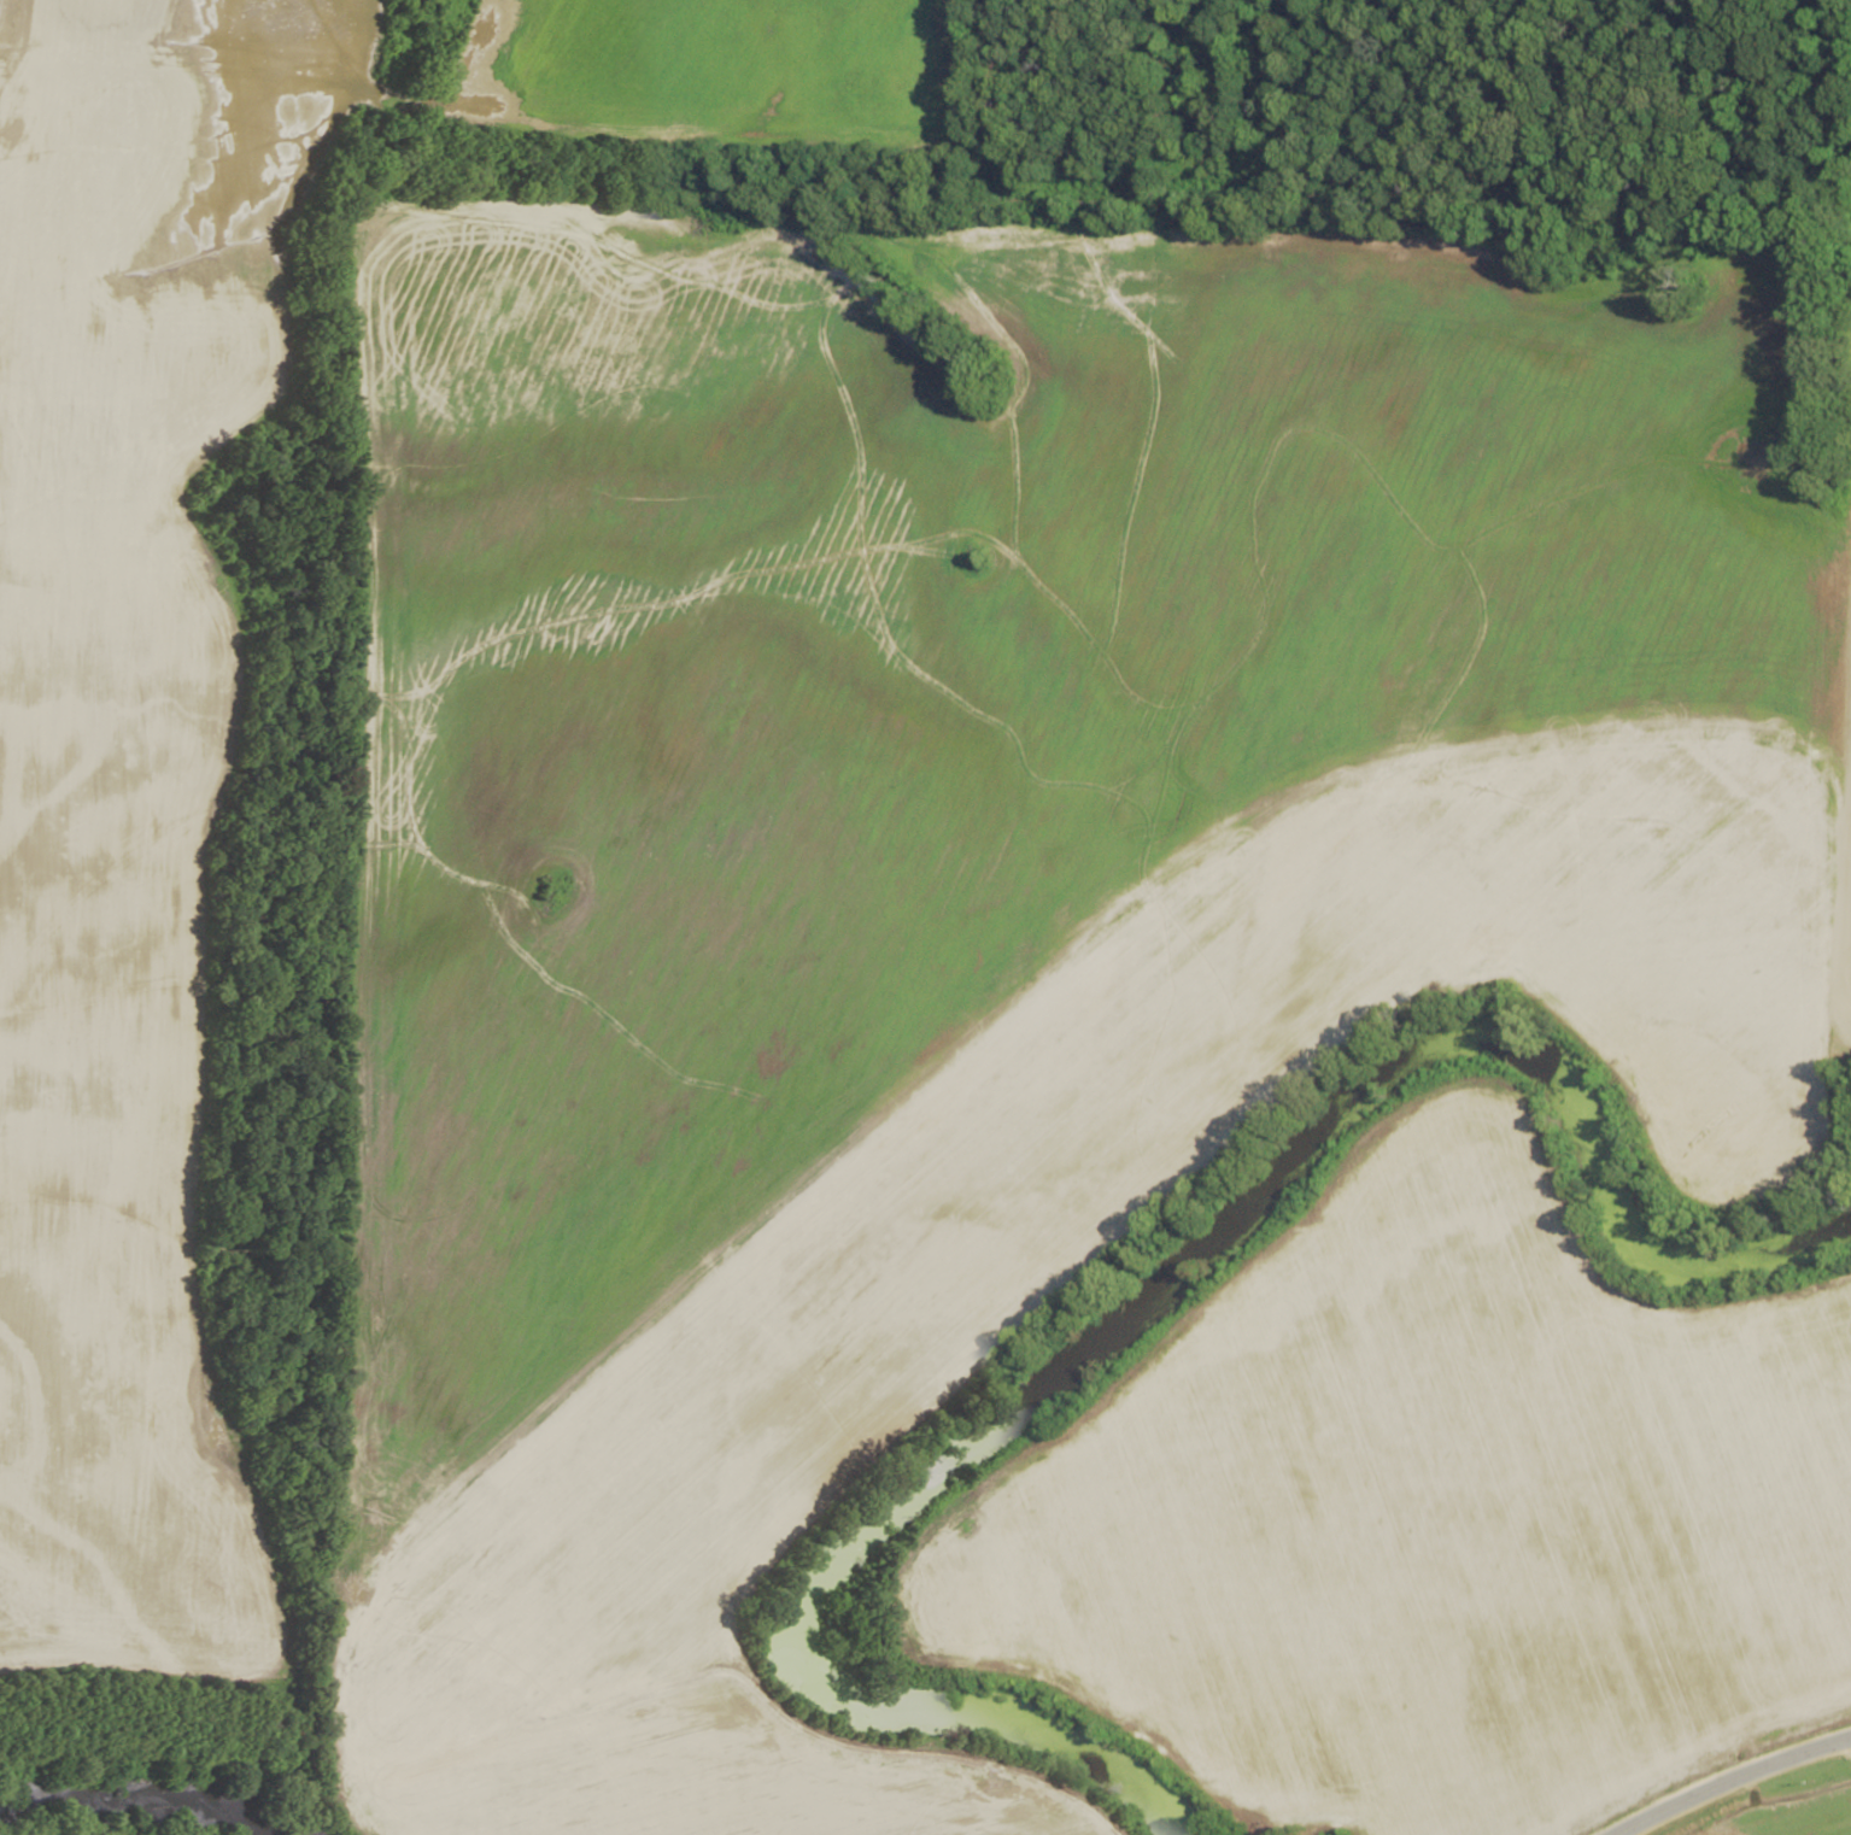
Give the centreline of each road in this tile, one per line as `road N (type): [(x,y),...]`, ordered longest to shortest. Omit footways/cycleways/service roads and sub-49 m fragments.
road 1 (residential): [(1111,1834),(1019,1774),(830,1736),(734,1672),(362,1792),(332,1792),(257,1747),(113,1606),(0,1525)]
road 2 (secondary): [(1612,1834),(1730,1778),(1850,1741)]

